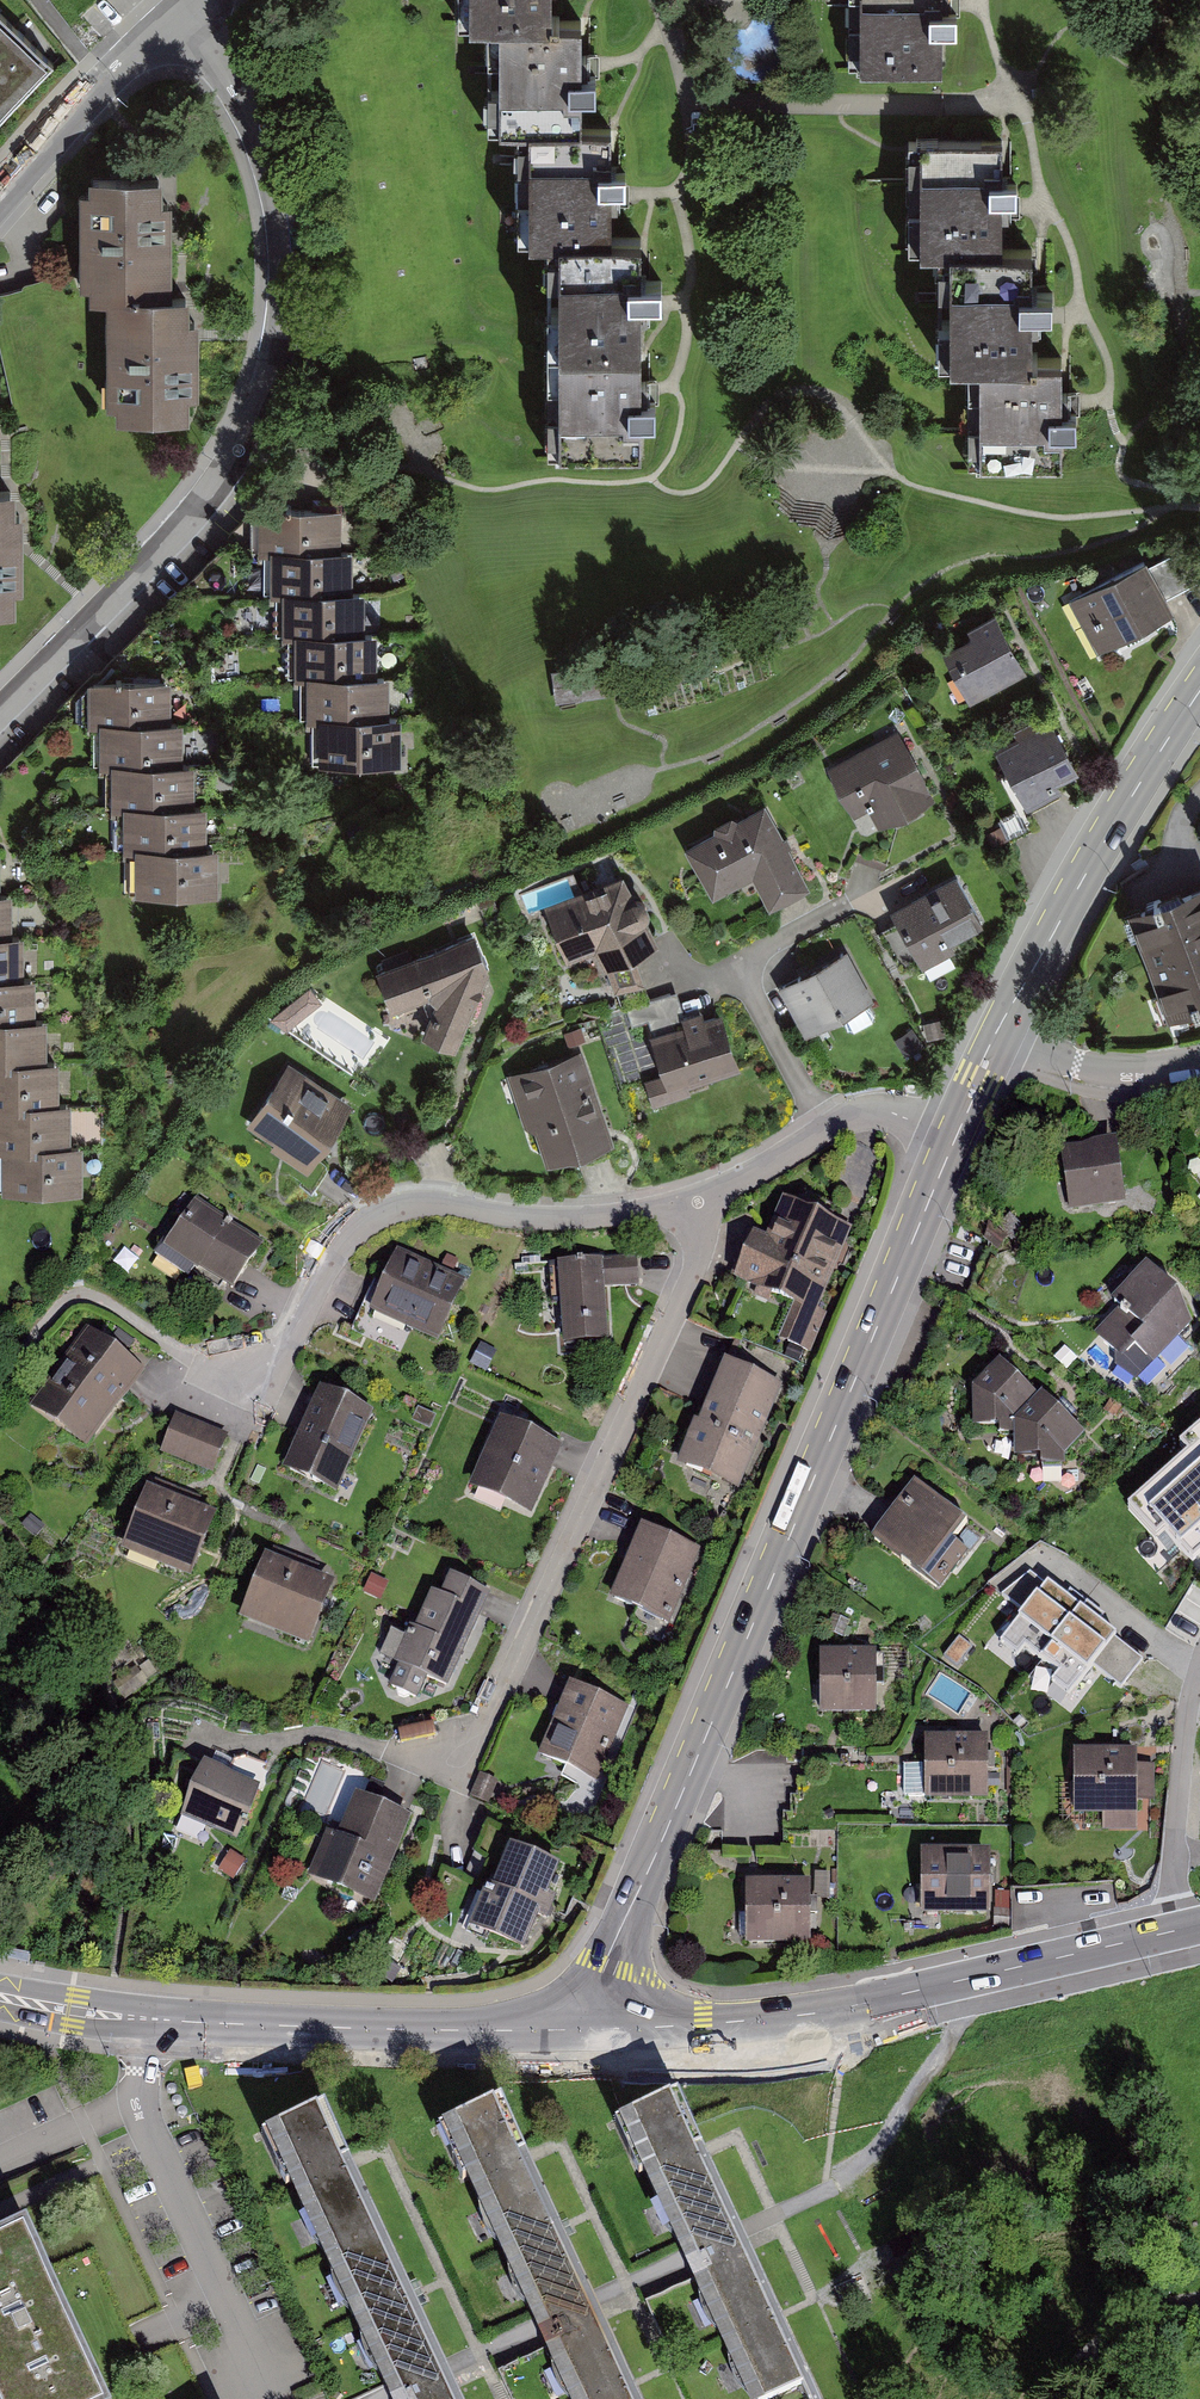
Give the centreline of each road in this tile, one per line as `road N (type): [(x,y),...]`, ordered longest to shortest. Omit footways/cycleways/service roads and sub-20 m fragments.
road 1 (tertiary): [(959,1136),(613,1964),(602,1992),(607,2018)]
road 2 (residential): [(0,714),(229,474),(282,338),(278,204),(243,109),(184,17)]
road 3 (residential): [(704,1195),(698,1247),(463,1769)]
road 4 (residential): [(704,1195),(599,1218),(424,1204),(384,1209),(355,1225),(329,1254),(271,1381),(237,1390),(205,1377)]
road 5 (tertiary): [(607,2018),(698,2027),(800,2016),(1199,1925)]
road 6 (tertiary): [(143,2020),(343,2031),(550,2029),(607,2018)]
road 7 (residential): [(143,2020),(140,2088),(274,2398)]
road 8 (tertiary): [(1199,699),(1001,1035)]
road 9 (residential): [(959,1136),(884,1111),(856,1112),(704,1195)]
road 10 (residential): [(184,17),(109,82),(0,202)]
road 11 (residential): [(1001,1035),(1107,1072),(1199,1064)]
road 12 (track): [(1199,2312),(1114,2337),(1049,2398)]
road 13 (tertiary): [(0,1997),(143,2020)]

